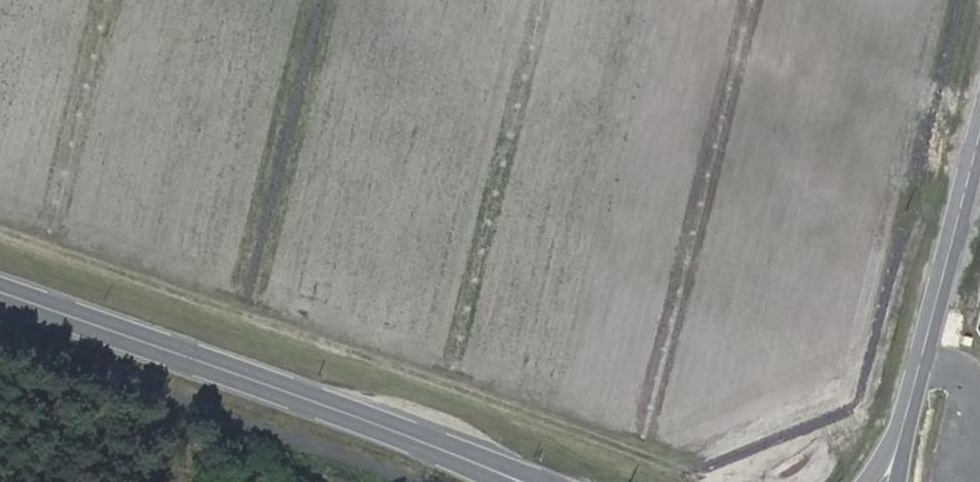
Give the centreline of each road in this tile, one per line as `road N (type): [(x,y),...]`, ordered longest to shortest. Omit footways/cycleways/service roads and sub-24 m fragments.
road 1 (track): [(0,228),(728,481)]
road 2 (tertiary): [(0,291),(513,481)]
road 3 (track): [(784,481),(835,446),(861,398),(919,182),(956,0)]
road 4 (tertiary): [(883,481),(979,127)]

